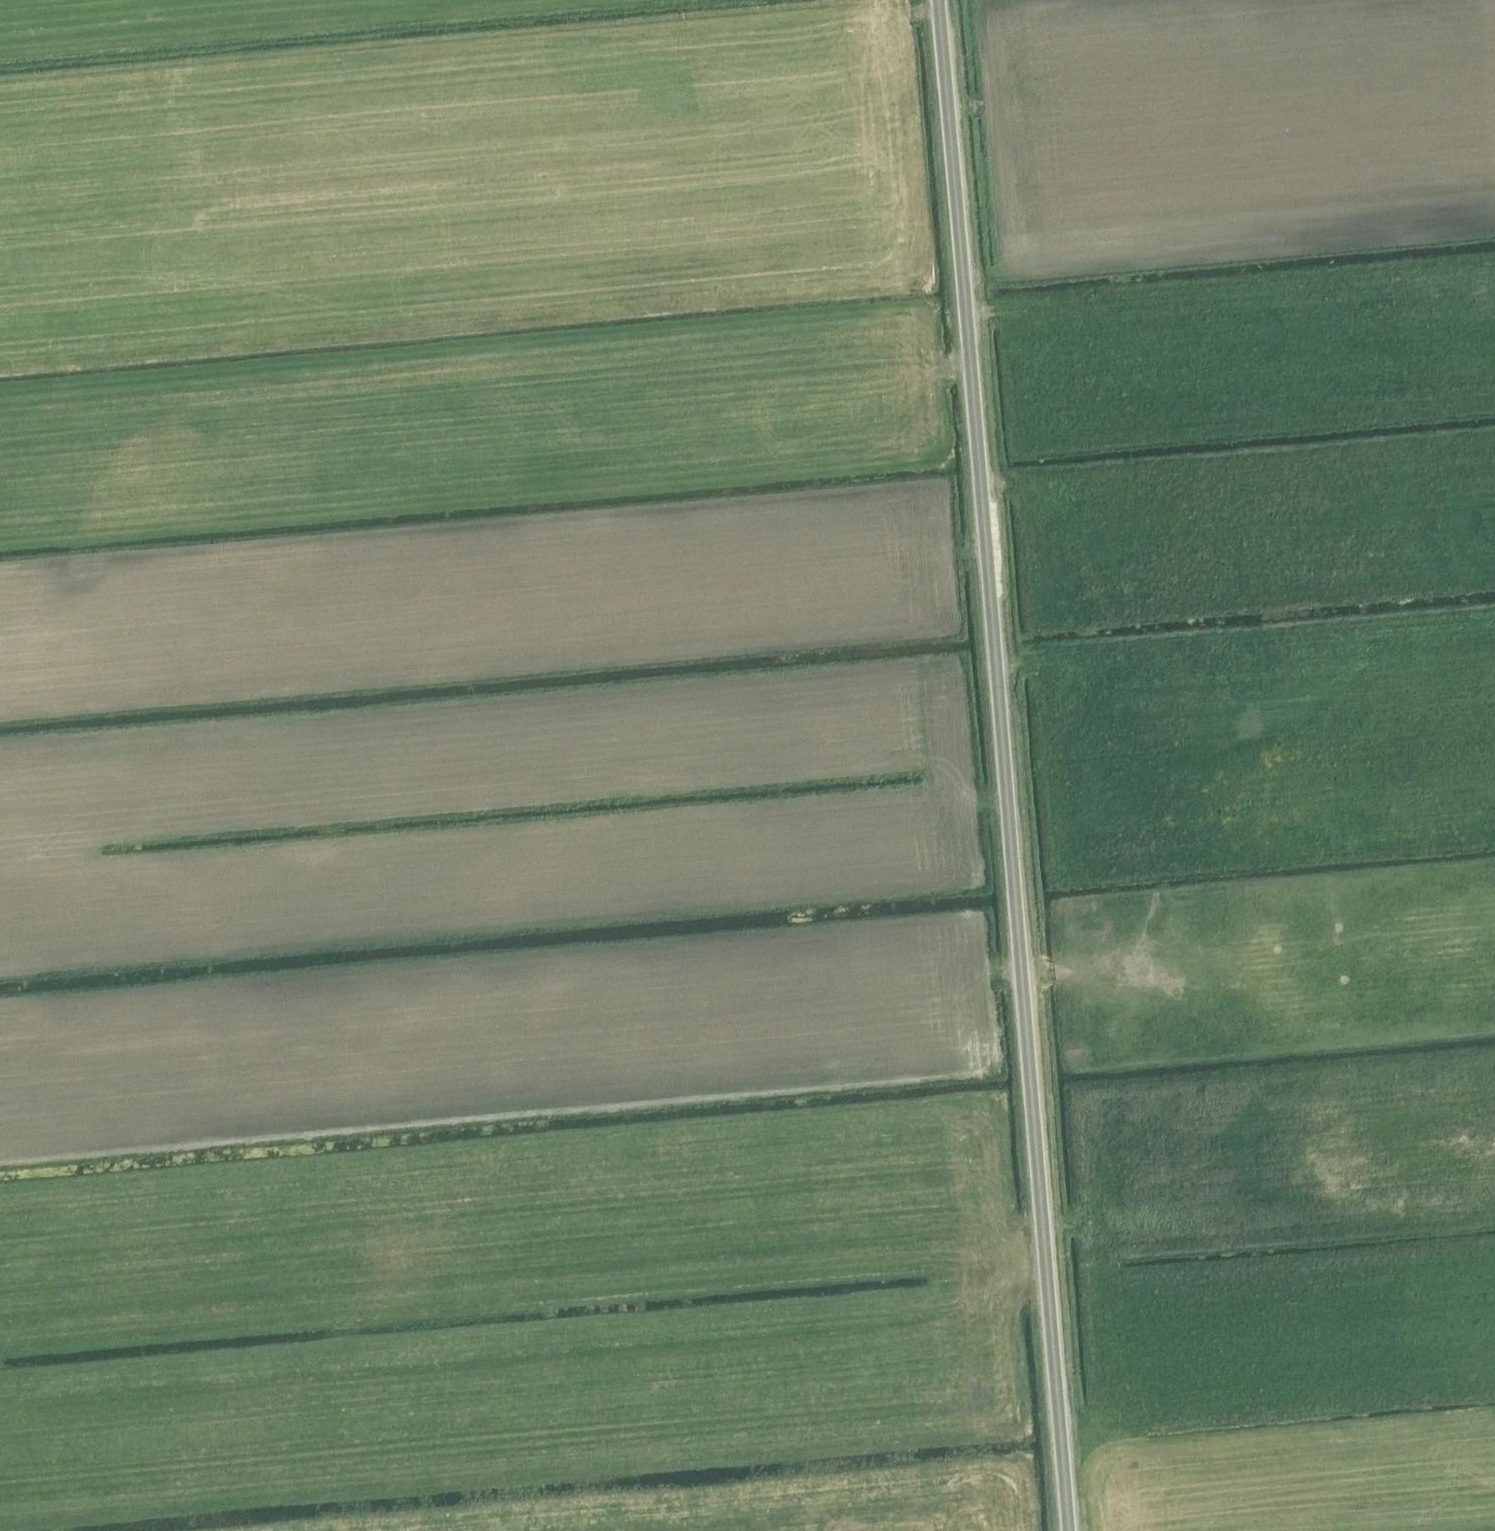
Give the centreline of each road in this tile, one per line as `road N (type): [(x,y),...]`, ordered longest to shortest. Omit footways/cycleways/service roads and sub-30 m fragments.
road 1 (unclassified): [(1067,1530),(934,0)]

